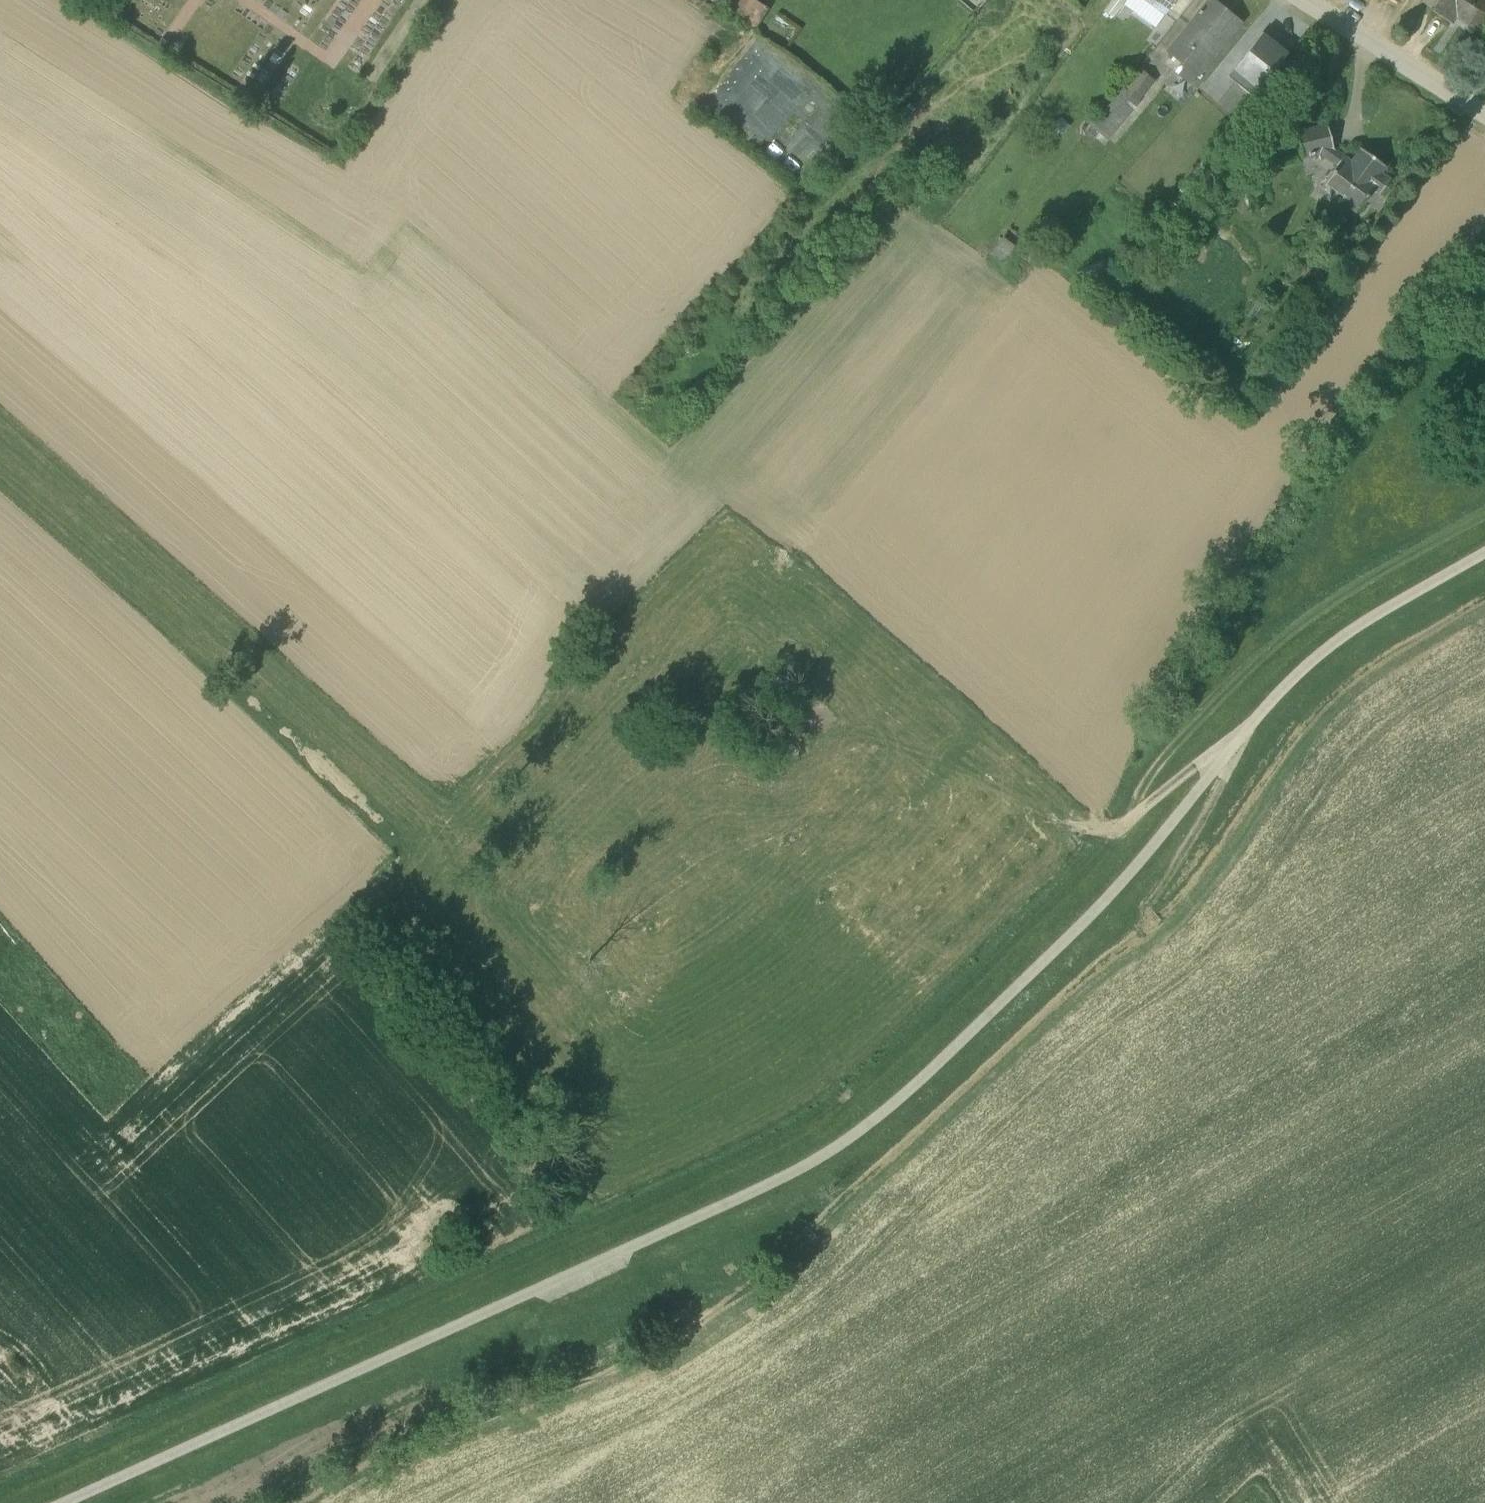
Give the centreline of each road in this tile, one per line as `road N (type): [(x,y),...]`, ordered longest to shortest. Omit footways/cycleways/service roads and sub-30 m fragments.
road 1 (track): [(0,1490),(794,1137),(858,1087),(1118,828)]
road 2 (residential): [(1304,0),(1484,114)]

